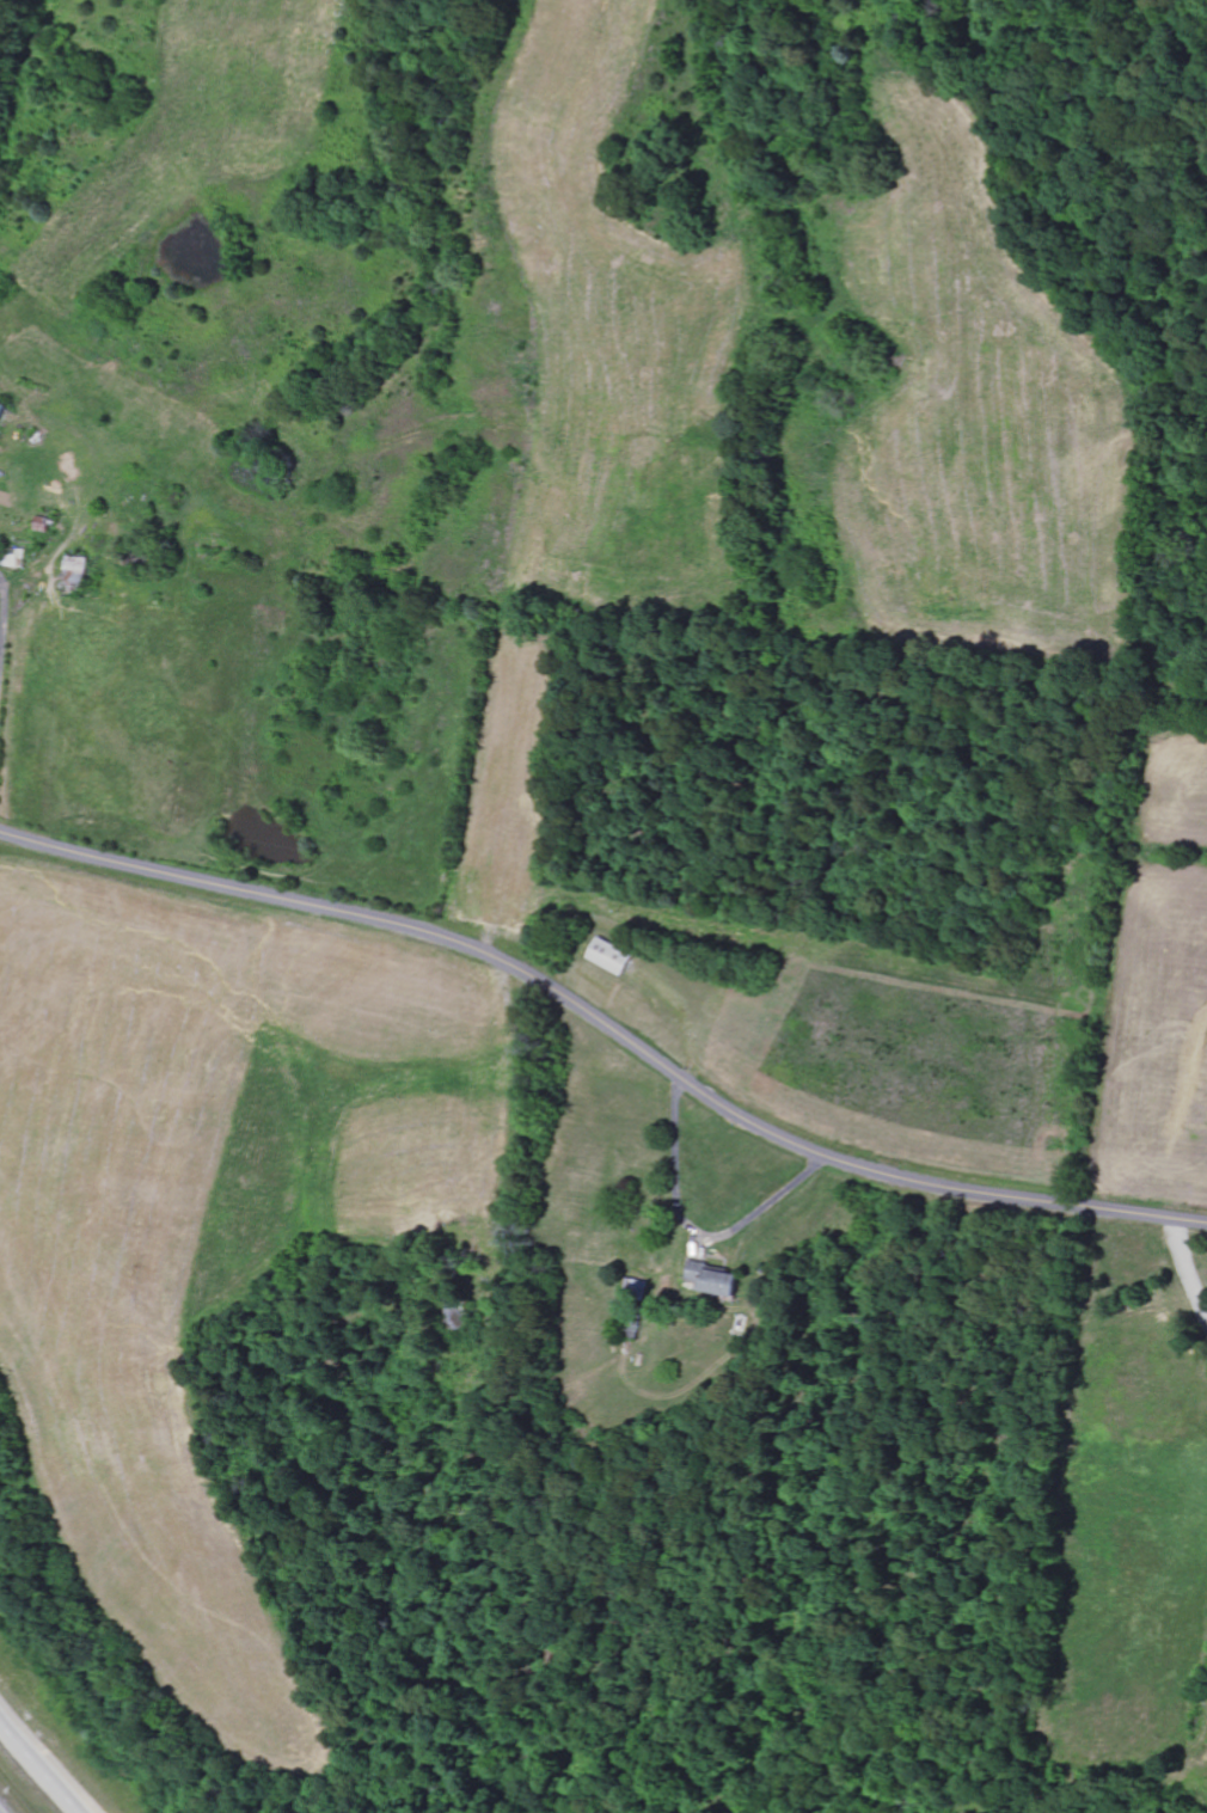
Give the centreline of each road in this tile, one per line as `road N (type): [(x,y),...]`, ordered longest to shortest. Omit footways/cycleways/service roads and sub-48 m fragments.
road 1 (tertiary): [(1206,1223),(1004,1196),(845,1162),(770,1131),(575,1002),(476,949),(0,829)]
road 2 (motorway): [(84,1812),(0,1718)]

